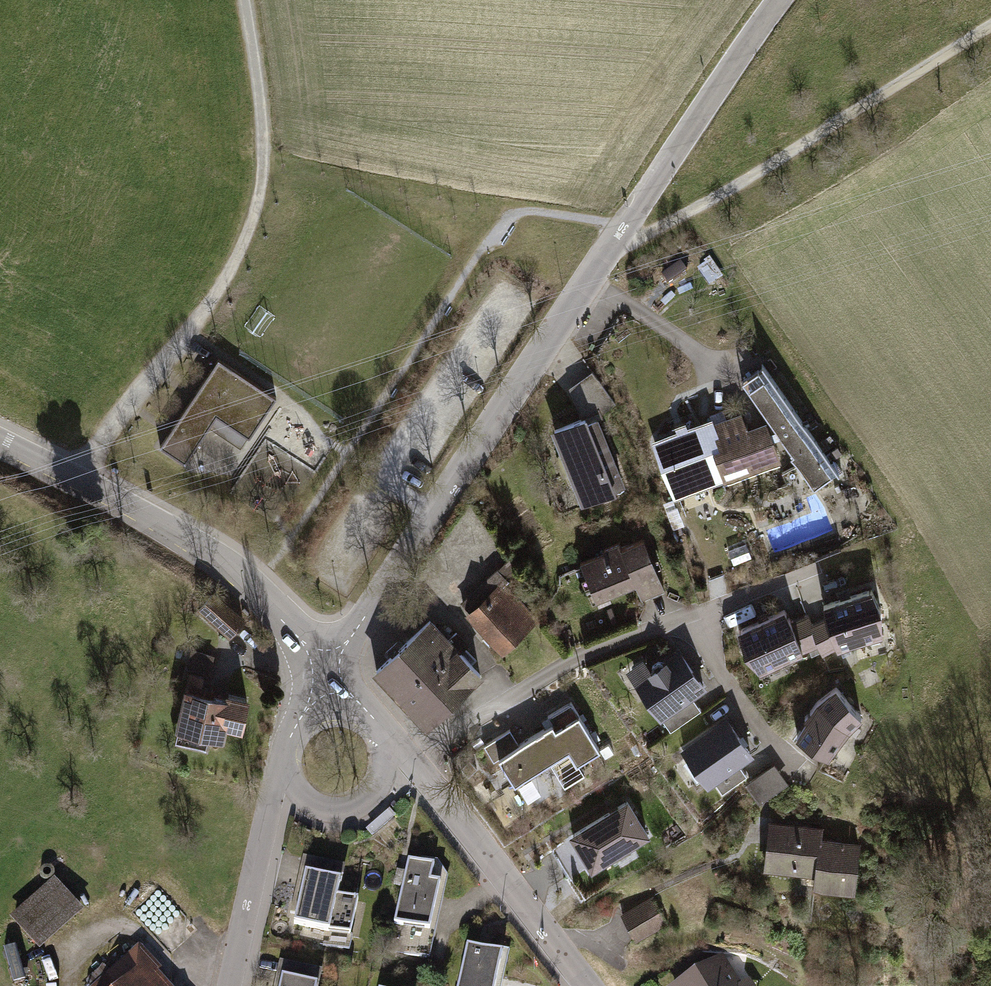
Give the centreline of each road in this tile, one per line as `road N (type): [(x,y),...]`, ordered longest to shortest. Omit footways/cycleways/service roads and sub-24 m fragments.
road 1 (residential): [(723,78),(329,659)]
road 2 (track): [(243,0),(266,150),(258,219),(222,296),(88,471)]
road 3 (track): [(990,36),(693,217),(607,257)]
road 4 (tertiary): [(585,985),(329,659)]
road 5 (tertiary): [(329,659),(184,526),(0,431)]
road 6 (residential): [(329,659),(294,717),(231,985)]

